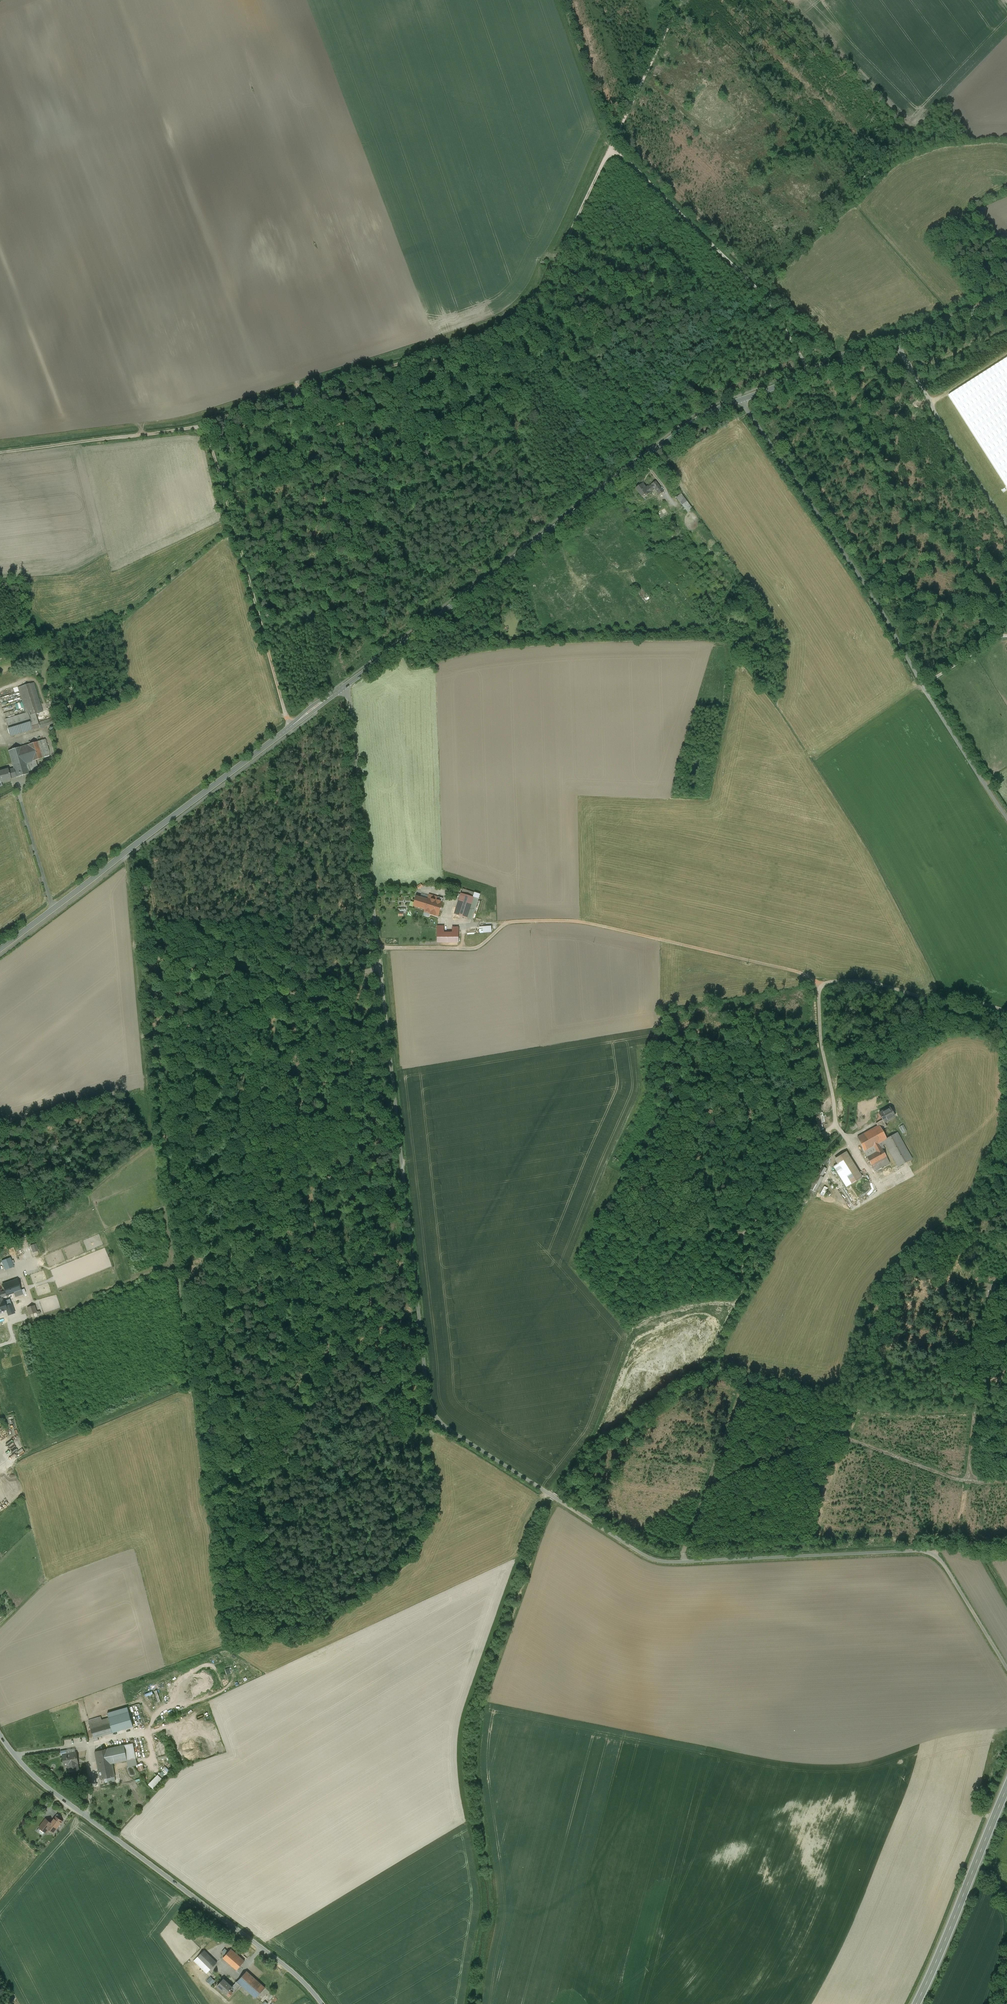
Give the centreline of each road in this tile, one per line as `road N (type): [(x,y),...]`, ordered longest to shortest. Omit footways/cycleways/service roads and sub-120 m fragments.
road 1 (unclassified): [(348,683),(434,1418),(665,1562),(932,1555),(1006,1671)]
road 2 (track): [(680,0),(545,287),(501,329),(205,425)]
road 3 (unclassified): [(741,401),(1006,819)]
road 4 (unclassified): [(348,683),(695,421),(741,401)]
road 5 (track): [(684,1562),(740,1402),(958,1480),(1006,1483)]
road 6 (unclassified): [(0,1738),(45,1787),(289,1969),(321,2003)]
road 7 (unclassified): [(0,950),(306,716)]
road 8 (unclassified): [(1006,1012),(865,981),(821,986),(821,1044),(839,1130)]
road 9 (track): [(838,1127),(807,1147),(744,1233),(737,1301),(692,1303),(627,1329)]
road 10 (track): [(205,425),(290,726)]
road 11 (track): [(610,149),(763,294),(811,373)]
road 12 (unclassified): [(741,401),(1006,300)]
road 13 (track): [(379,968),(143,1036)]
road 14 (secondary): [(916,2003),(1006,1788)]
road 15 (track): [(968,1480),(989,1288),(970,1285)]
road 16 (track): [(205,425),(0,453)]
road 17 (track): [(53,910),(17,783)]

